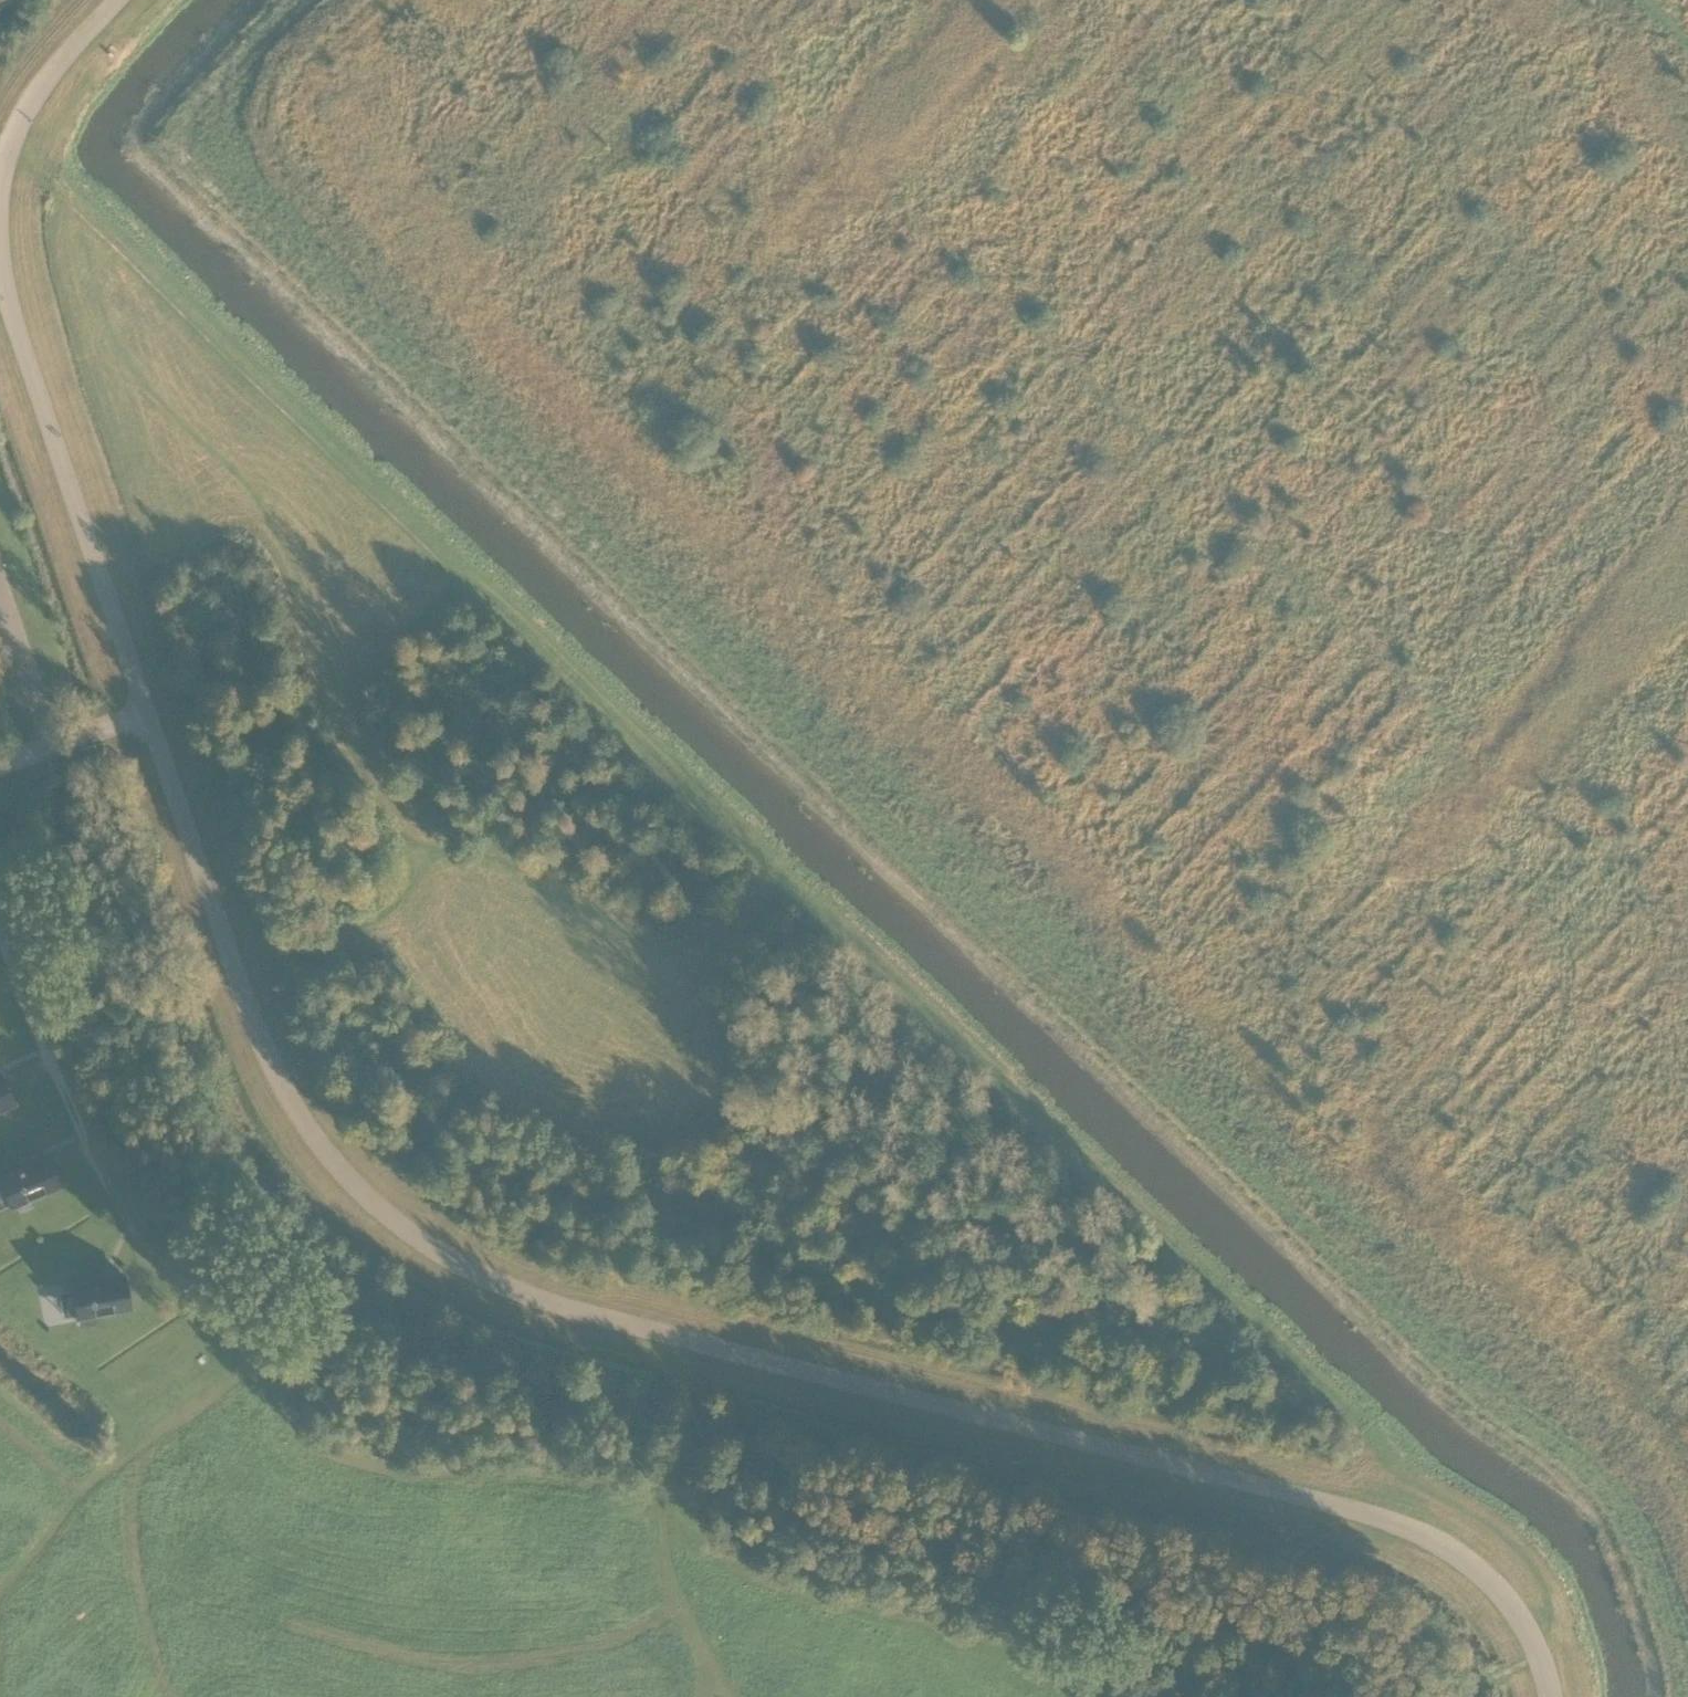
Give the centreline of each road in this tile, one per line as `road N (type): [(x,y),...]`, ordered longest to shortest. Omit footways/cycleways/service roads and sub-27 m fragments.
road 1 (unclassified): [(1553,1696),(1515,1606),(1468,1559),(1412,1527),(568,1307),(472,1270),(378,1206),(307,1125),(253,1020),(27,356),(0,246)]
road 2 (unclassified): [(0,187),(10,147),(38,93),(117,0)]

